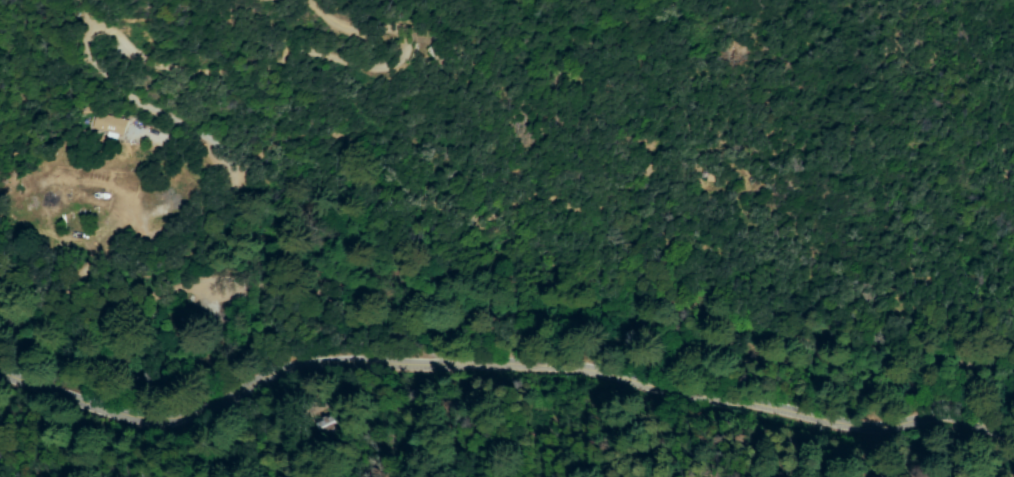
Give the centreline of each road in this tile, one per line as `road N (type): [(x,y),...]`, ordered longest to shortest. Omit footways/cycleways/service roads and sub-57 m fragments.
road 1 (tertiary): [(1013,436),(836,432),(501,358),(417,353),(336,362),(279,373),(210,406),(136,417),(0,369)]

